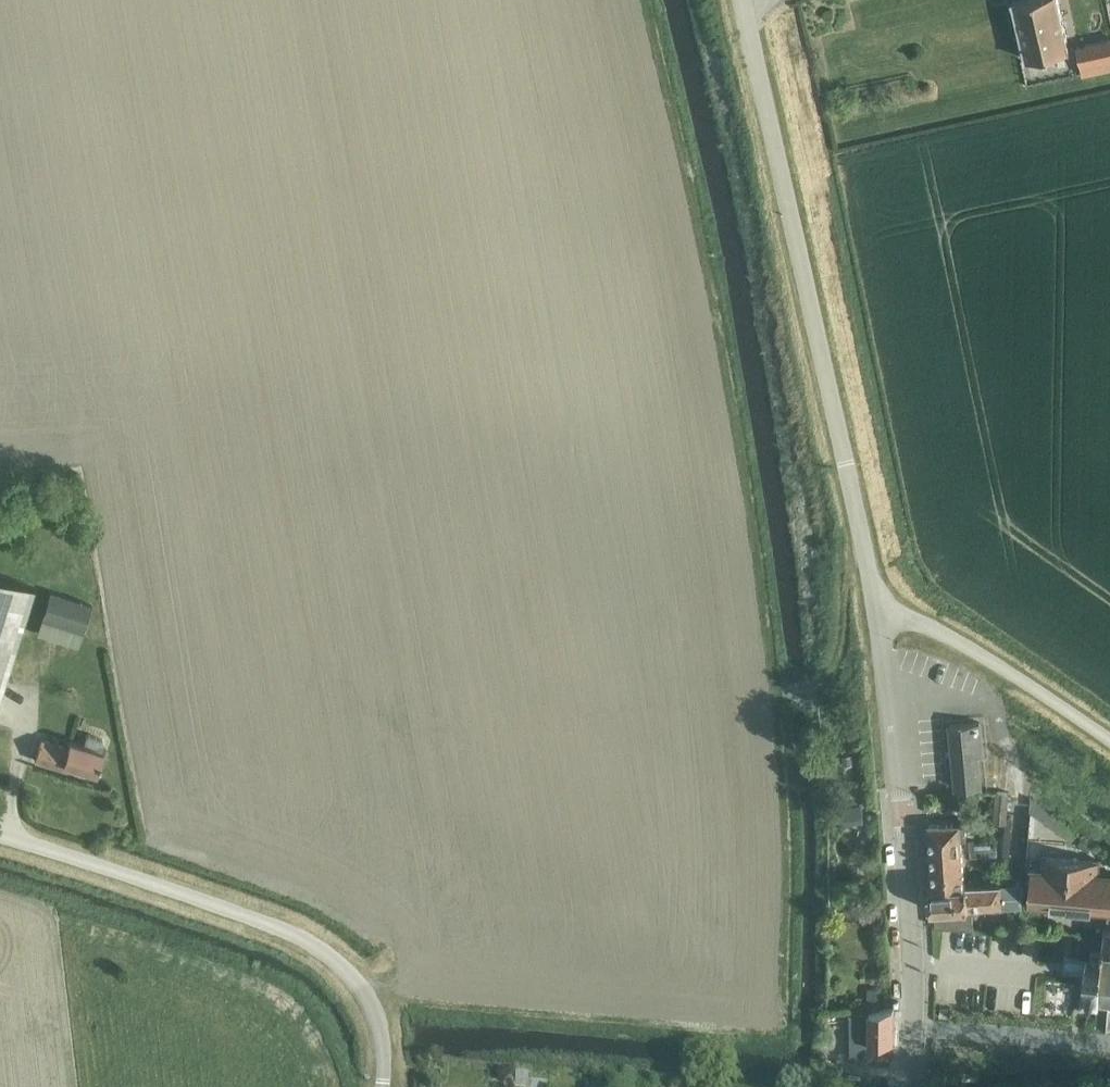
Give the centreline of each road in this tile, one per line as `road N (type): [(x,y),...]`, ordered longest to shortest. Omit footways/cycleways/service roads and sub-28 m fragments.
road 1 (unclassified): [(384,1083),(384,1034),(363,989),(332,955),(237,911),(0,832)]
road 2 (unclassified): [(845,464),(740,0)]
road 3 (residential): [(908,1086),(912,934),(879,616)]
road 4 (residential): [(1109,741),(939,631),(879,616)]
road 5 (residential): [(879,616),(845,464)]

